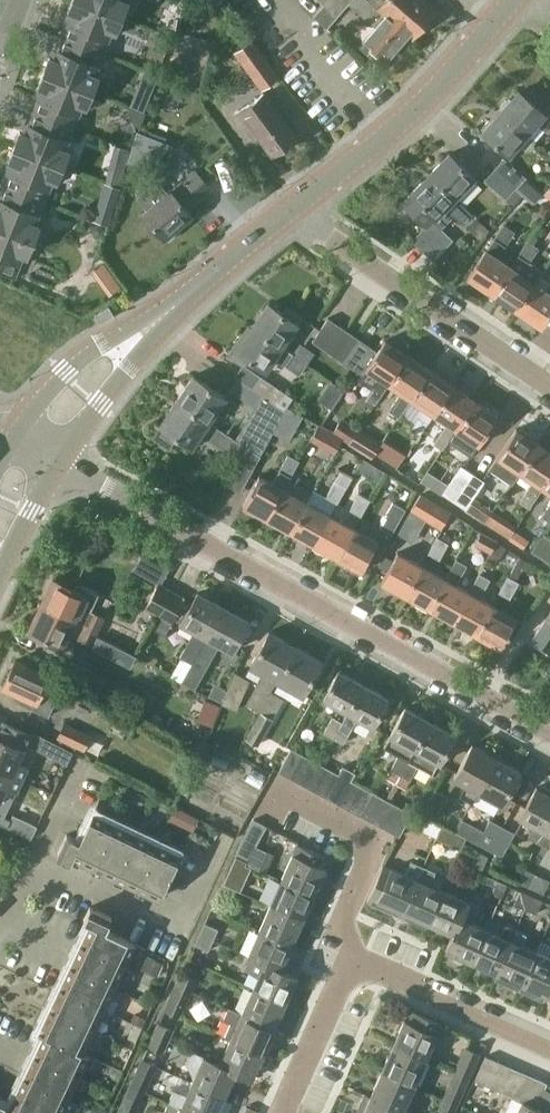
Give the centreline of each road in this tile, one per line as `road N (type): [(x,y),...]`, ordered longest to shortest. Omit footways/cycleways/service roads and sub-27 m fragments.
road 1 (residential): [(549,735),(36,448)]
road 2 (residential): [(549,1044),(384,969),(353,967),(285,1112)]
road 3 (tertiary): [(36,448),(145,330),(290,211)]
road 4 (residential): [(549,401),(290,211)]
road 5 (tertiary): [(290,211),(420,104),(515,0)]

